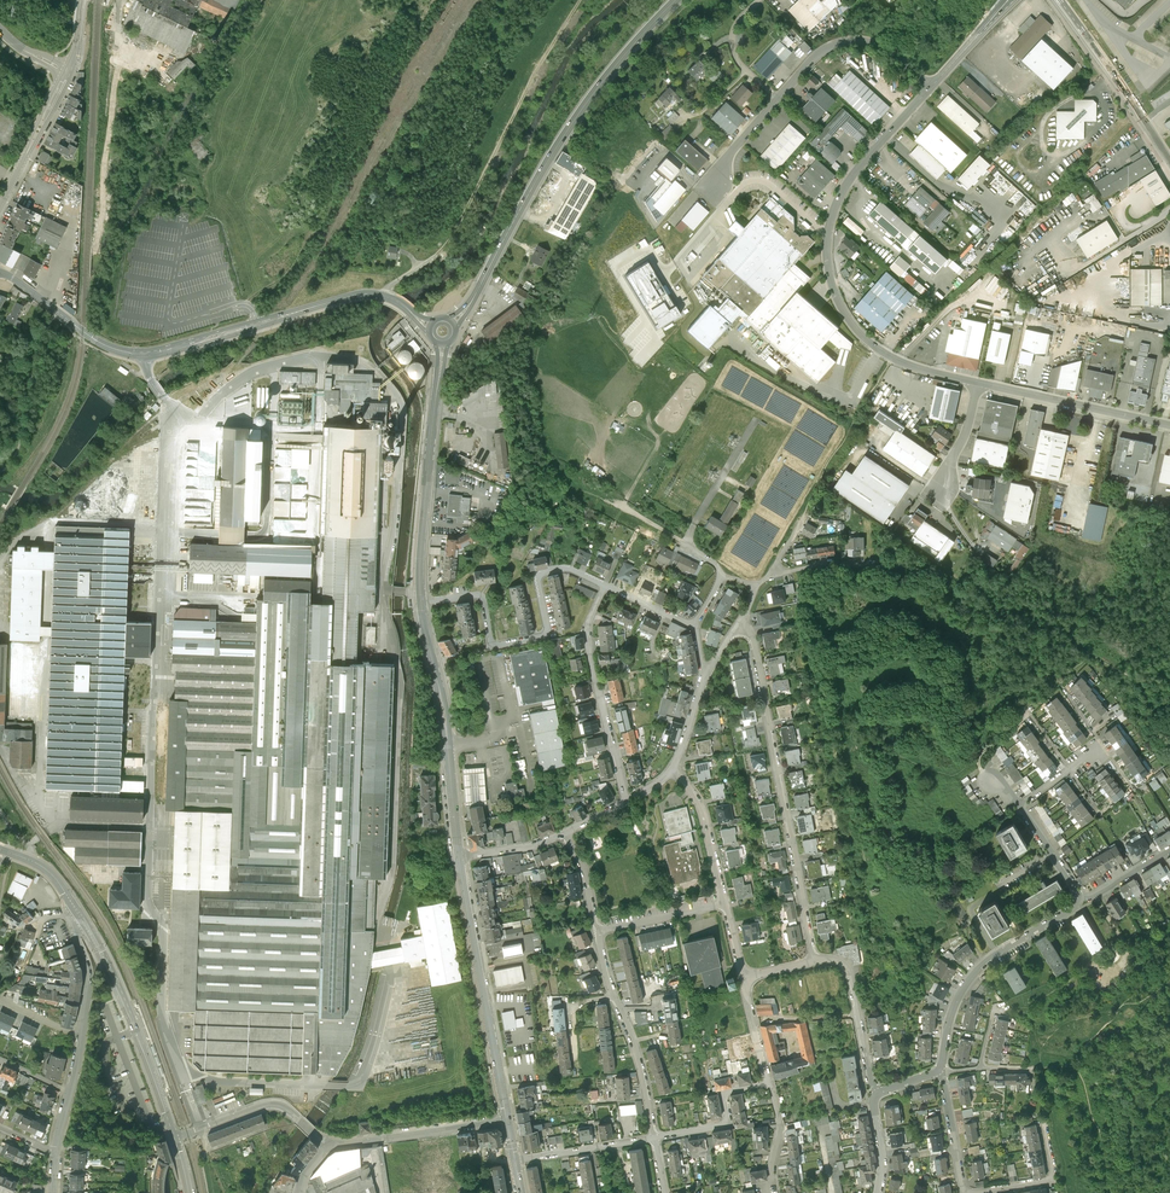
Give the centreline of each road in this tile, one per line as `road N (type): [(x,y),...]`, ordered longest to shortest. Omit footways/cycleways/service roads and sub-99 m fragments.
road 1 (secondary): [(428,328),(395,297),(359,293),(129,355),(83,335),(0,273)]
road 2 (unclassified): [(978,383),(879,350),(844,313),(828,271),(828,231),(849,179),(930,85)]
road 3 (primary): [(449,323),(479,290),(586,102),(678,0)]
road 4 (residential): [(813,960),(753,638),(737,620)]
road 5 (residential): [(53,1192),(89,977),(72,924),(76,911)]
road 6 (residential): [(421,604),(480,598),(497,645),(542,634),(537,582),(543,572),(565,568),(604,585)]
road 7 (primary): [(509,1120),(462,857)]
road 8 (primary): [(421,604),(440,344)]
road 9 (track): [(806,509),(849,425),(734,357),(712,381)]
road 10 (primary): [(462,857),(421,604)]
road 11 (residential): [(941,1069),(947,1024),(974,972),(1079,904)]
road 12 (residential): [(604,585),(587,642),(626,799)]
road 13 (residential): [(598,930),(653,1137)]
road 14 (tertiary): [(1169,161),(1056,0)]
road 15 (unclassified): [(1169,425),(978,383)]
road 16 (unclassified): [(930,85),(887,46),(860,40),(829,48),(776,96)]
road 17 (unclassified): [(509,1120),(330,1145)]
road 18 (unclassified): [(330,1145),(272,1105),(174,1139)]
road 19 (residential): [(813,960),(839,960),(851,976),(874,1097)]
road 20 (tertiary): [(0,206),(67,73)]
road 21 (residential): [(770,1082),(726,1093),(726,1122),(653,1137)]
road 22 (residential): [(724,903),(698,804),(672,769)]
road 23 (secondary): [(124,1003),(174,1139)]
road 24 (residential): [(653,1137),(516,1161)]
road 25 (residential): [(769,570),(839,560),(897,567)]
road 26 (residential): [(598,930),(724,903)]
road 27 (residential): [(941,1069),(963,1192)]
road 28 (unclassified): [(776,96),(748,75),(733,49),(737,29),(762,0)]
road 29 (residential): [(986,1192),(1052,1177),(1041,1124)]

